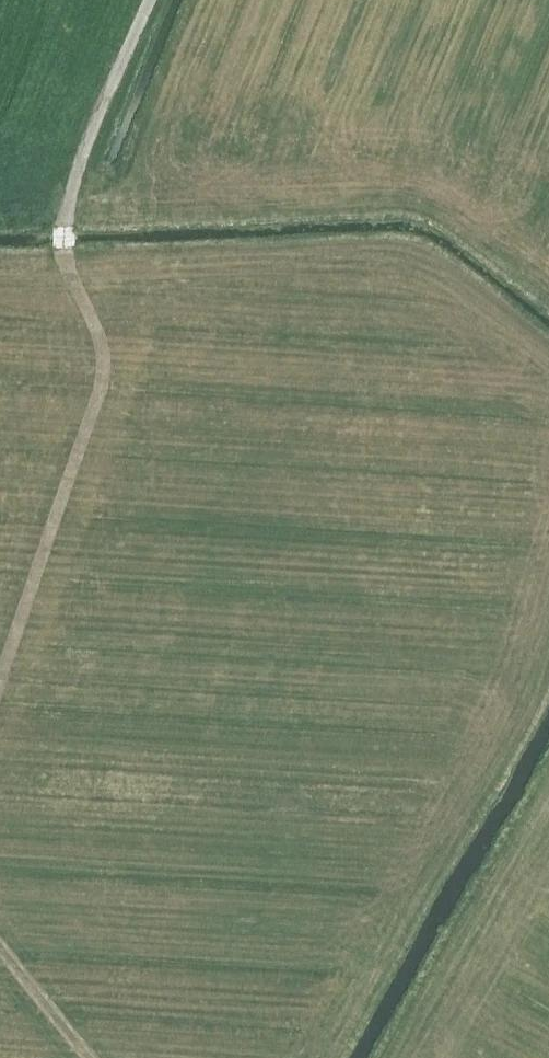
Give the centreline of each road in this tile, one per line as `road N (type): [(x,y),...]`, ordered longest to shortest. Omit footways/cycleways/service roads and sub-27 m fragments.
road 1 (track): [(0,680),(105,367),(102,337),(66,262),(64,228)]
road 2 (track): [(548,778),(390,1057)]
road 3 (track): [(153,0),(88,139),(64,228)]

